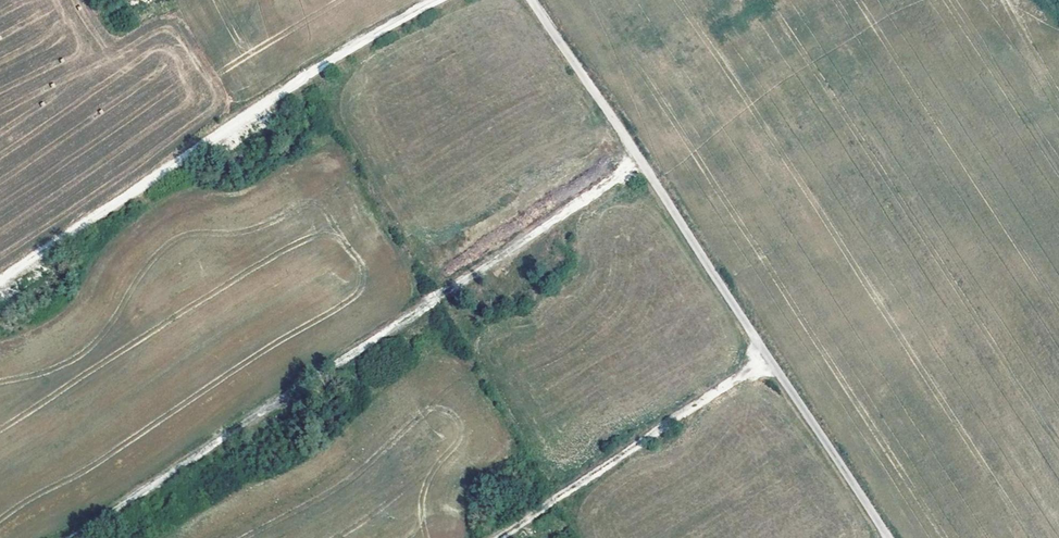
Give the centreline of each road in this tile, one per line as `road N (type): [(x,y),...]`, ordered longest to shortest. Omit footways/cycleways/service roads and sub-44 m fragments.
road 1 (unclassified): [(532,0),(888,537)]
road 2 (track): [(0,281),(432,0)]

